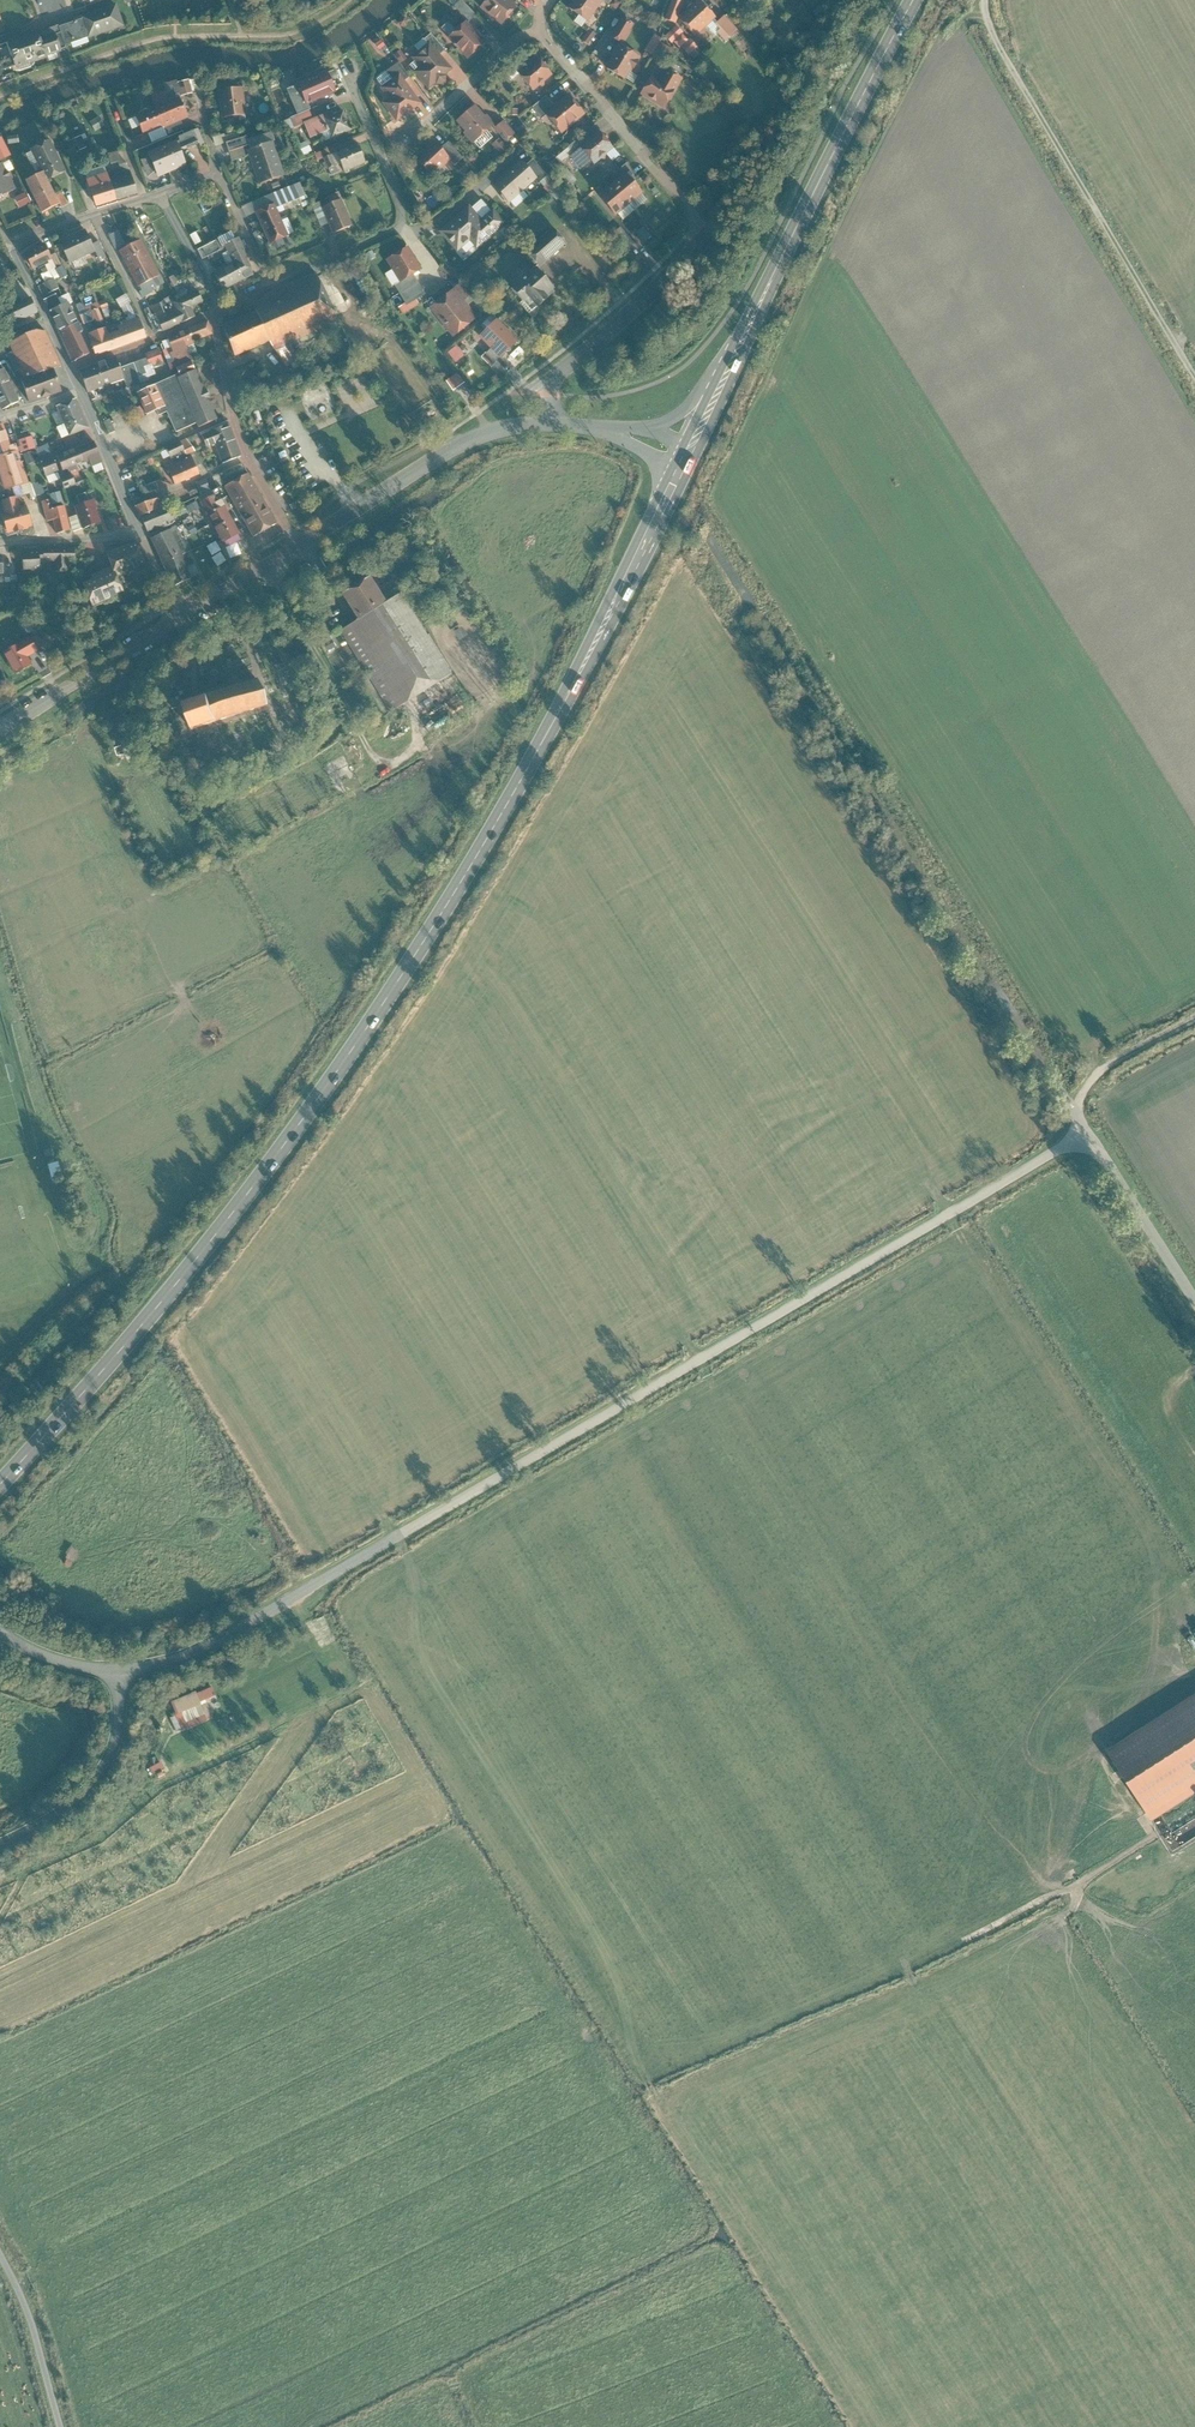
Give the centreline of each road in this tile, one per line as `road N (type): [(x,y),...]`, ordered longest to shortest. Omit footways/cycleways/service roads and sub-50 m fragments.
road 1 (unclassified): [(1194,1310),(1079,1132),(197,1653),(118,1671)]
road 2 (primary): [(0,1484),(258,1183),(373,1022),(549,734),(682,470)]
road 3 (residential): [(551,395),(561,370),(711,235),(545,25)]
road 4 (primary): [(718,396),(914,0)]
road 5 (track): [(1194,379),(1006,64),(988,29),(985,0)]
road 6 (residential): [(272,286),(400,225),(399,199),(347,67)]
road 7 (residential): [(550,422),(471,438),(300,544)]
road 8 (residential): [(300,544),(233,423),(217,312)]
road 9 (residential): [(0,1845),(73,1805),(103,1771),(119,1719),(118,1671)]
road 10 (residential): [(180,617),(0,730)]
road 11 (residential): [(397,148),(545,25)]
road 12 (residential): [(161,196),(218,173),(272,286)]
road 13 (residential): [(61,2426),(32,2319),(0,2254)]
road 14 (track): [(1079,1132),(1082,1096),(1099,1070),(1194,1017)]
road 15 (track): [(461,444),(397,344),(350,312)]
road 16 (residential): [(135,529),(79,391)]
road 17 (residential): [(300,544),(180,617)]
road 18 (residential): [(69,372),(12,248)]
road 19 (residential): [(135,529),(93,540),(0,543)]
road 20 (residential): [(154,340),(94,218)]
road 21 (residential): [(217,312),(161,196)]
road 22 (unclassified): [(118,1671),(70,1665),(0,1634)]

